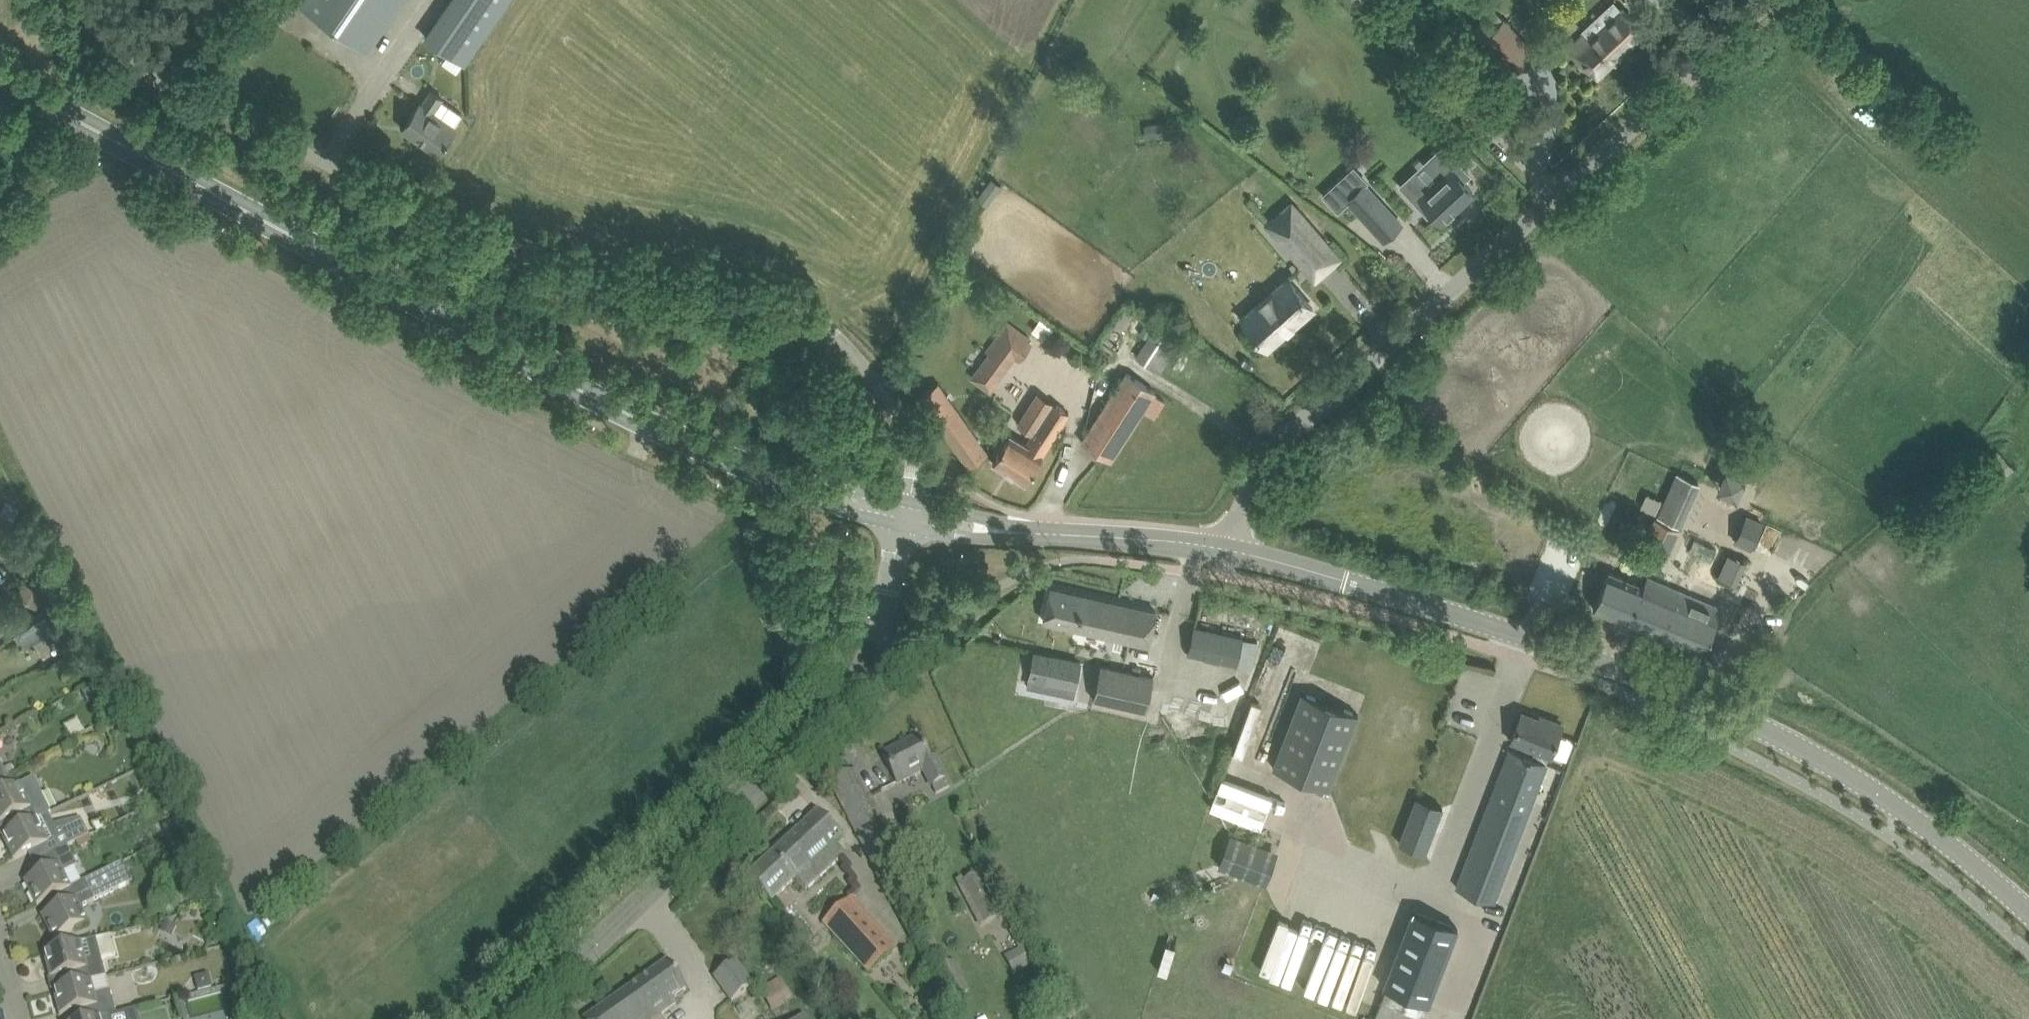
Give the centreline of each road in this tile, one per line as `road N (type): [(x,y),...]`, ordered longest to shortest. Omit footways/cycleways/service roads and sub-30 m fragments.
road 1 (unclassified): [(910,500),(912,451),(894,409),(860,358),(814,317),(757,296),(569,270),(478,242),(152,77),(110,43),(82,0)]
road 2 (tertiary): [(787,481),(607,405),(0,80)]
road 3 (tertiary): [(1346,580),(1649,679),(1769,731),(1929,830),(2028,913)]
road 4 (tertiary): [(516,1018),(840,706),(874,644),(905,525)]
road 5 (unclassified): [(1227,549),(1267,453),(1557,198)]
road 6 (unclassified): [(1557,198),(1774,0)]
road 7 (unclassified): [(1557,198),(1364,0)]
road 8 (tertiary): [(1227,549),(1025,533)]
road 9 (tertiary): [(787,481),(836,509),(905,525)]
road 10 (tertiary): [(910,500),(787,481)]
road 11 (tertiary): [(1346,580),(1227,549)]
road 12 (tertiary): [(905,525),(970,538),(1025,533)]
road 13 (tertiary): [(1025,533),(910,500)]

